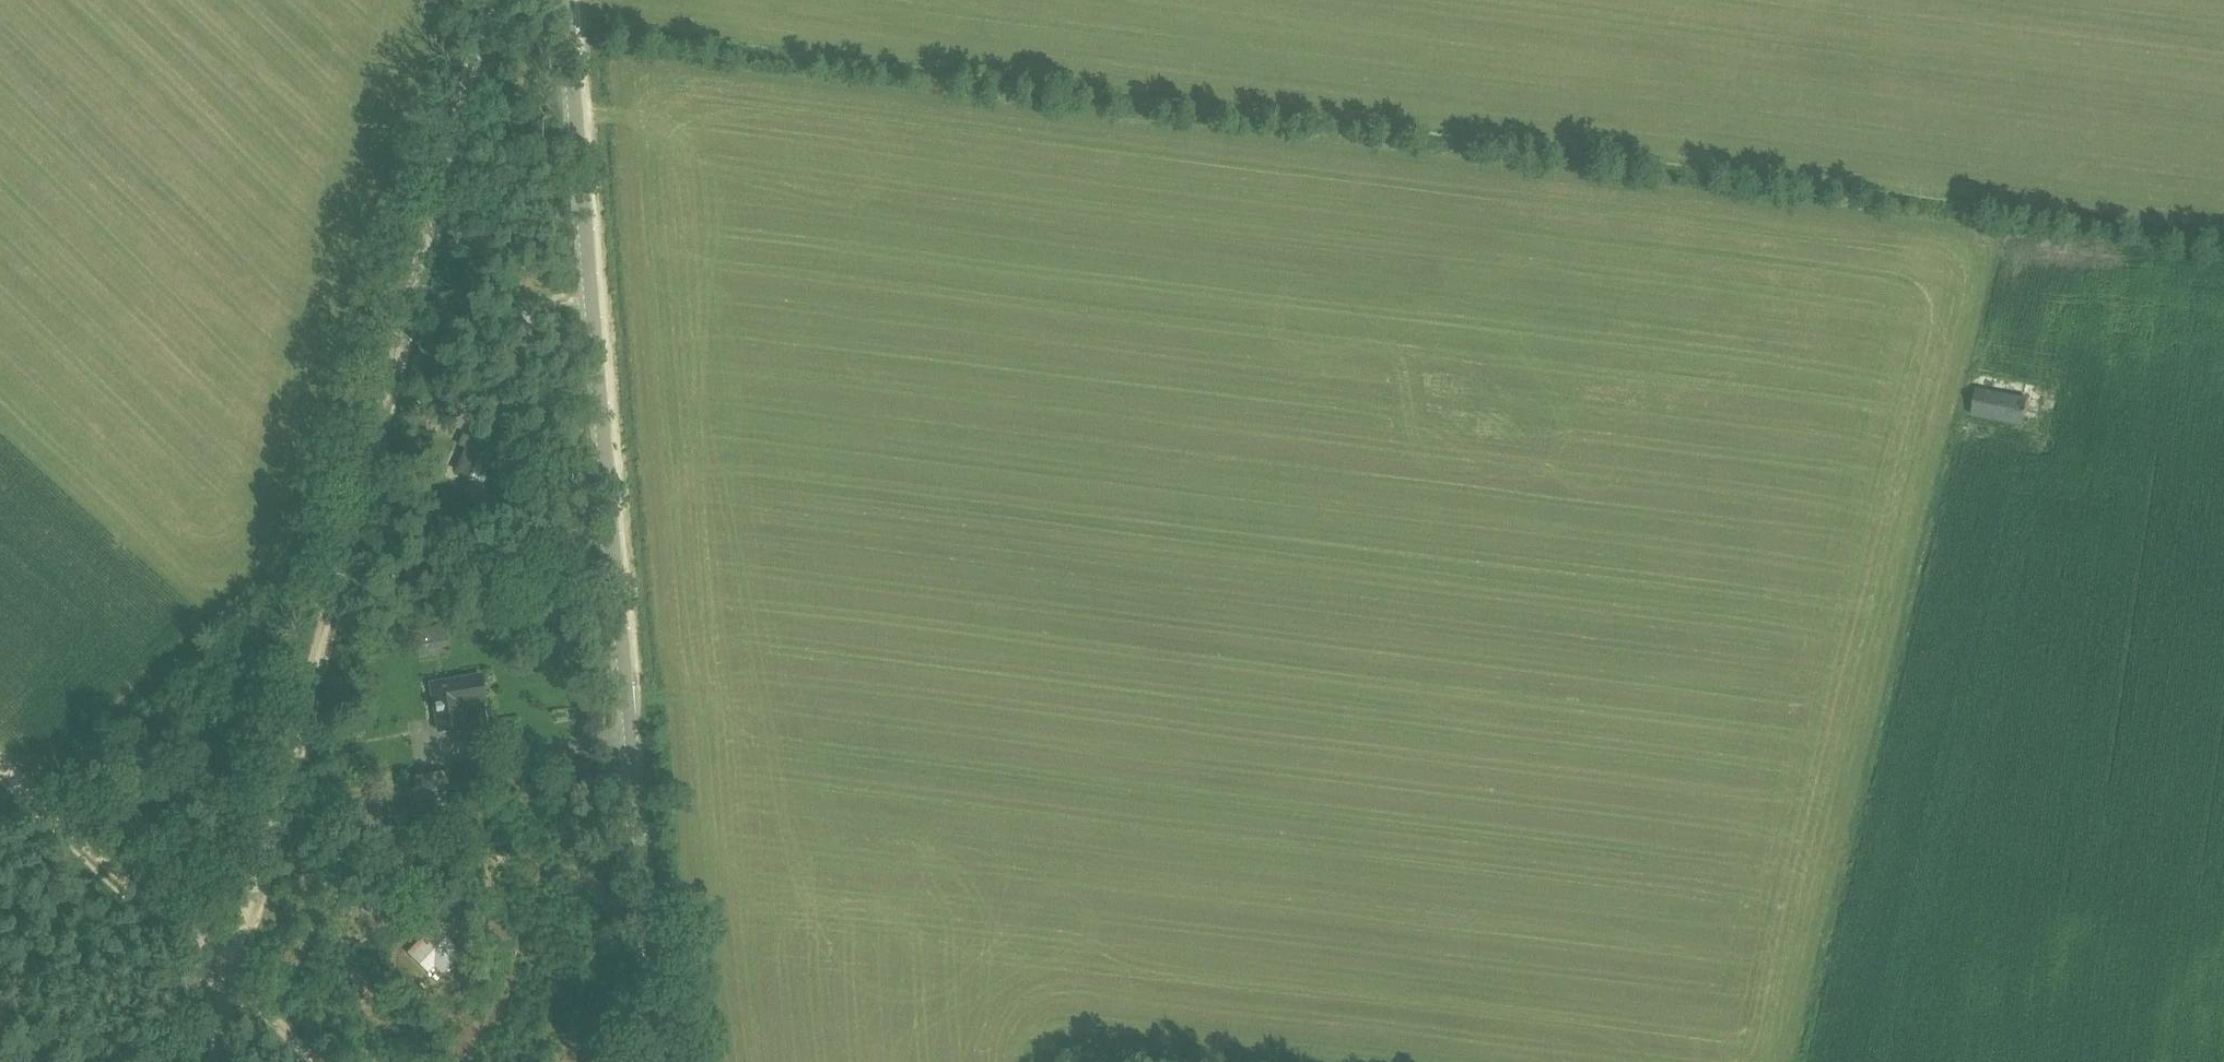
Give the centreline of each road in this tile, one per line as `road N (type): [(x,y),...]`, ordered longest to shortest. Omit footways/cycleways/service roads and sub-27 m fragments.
road 1 (unclassified): [(661,1061),(572,0)]
road 2 (track): [(487,0),(233,988)]
road 3 (track): [(1788,1061),(1937,458)]
road 4 (track): [(0,755),(330,1061)]

